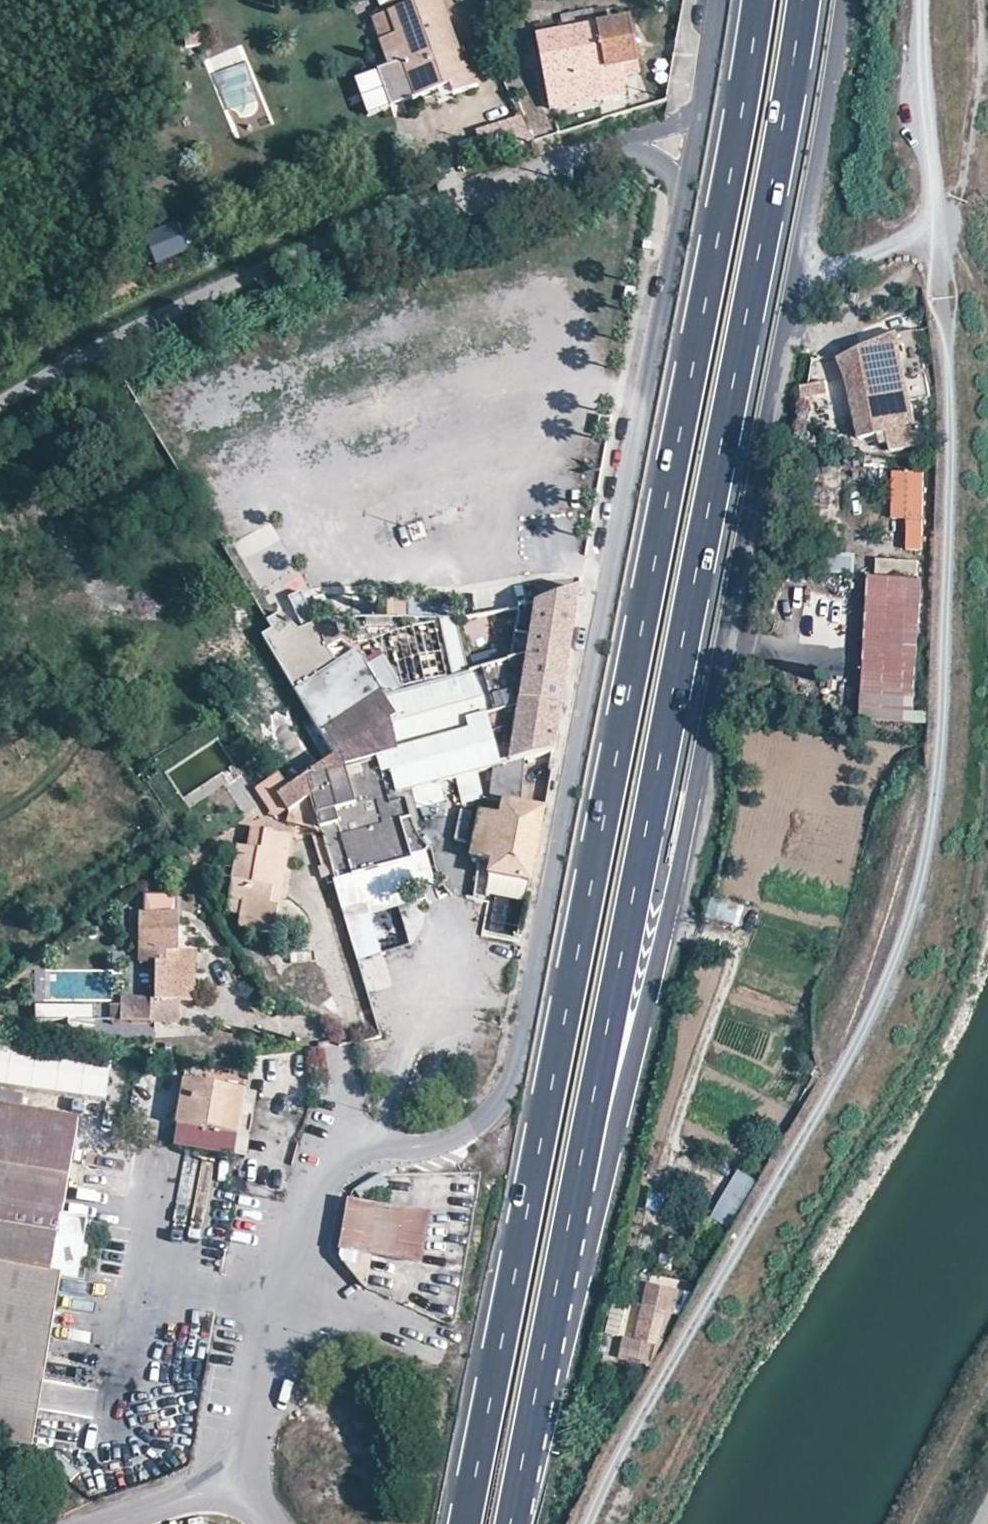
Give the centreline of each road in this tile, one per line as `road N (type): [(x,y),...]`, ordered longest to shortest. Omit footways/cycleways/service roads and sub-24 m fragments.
road 1 (primary): [(759,0),(667,509),(466,1523)]
road 2 (unclassified): [(589,1130),(625,1097),(672,898),(844,0)]
road 3 (primary): [(589,1130),(803,0)]
road 4 (unclassified): [(687,191),(517,1075),(483,1123),(438,1142),(395,1145)]
road 5 (unclassified): [(0,410),(124,330),(462,197),(630,145)]
road 6 (primary): [(509,1523),(589,1130)]
road 7 (residential): [(395,1145),(339,1172),(314,1209),(240,1479)]
road 8 (track): [(799,267),(837,270),(937,227)]
road 9 (residential): [(105,1523),(240,1479)]

